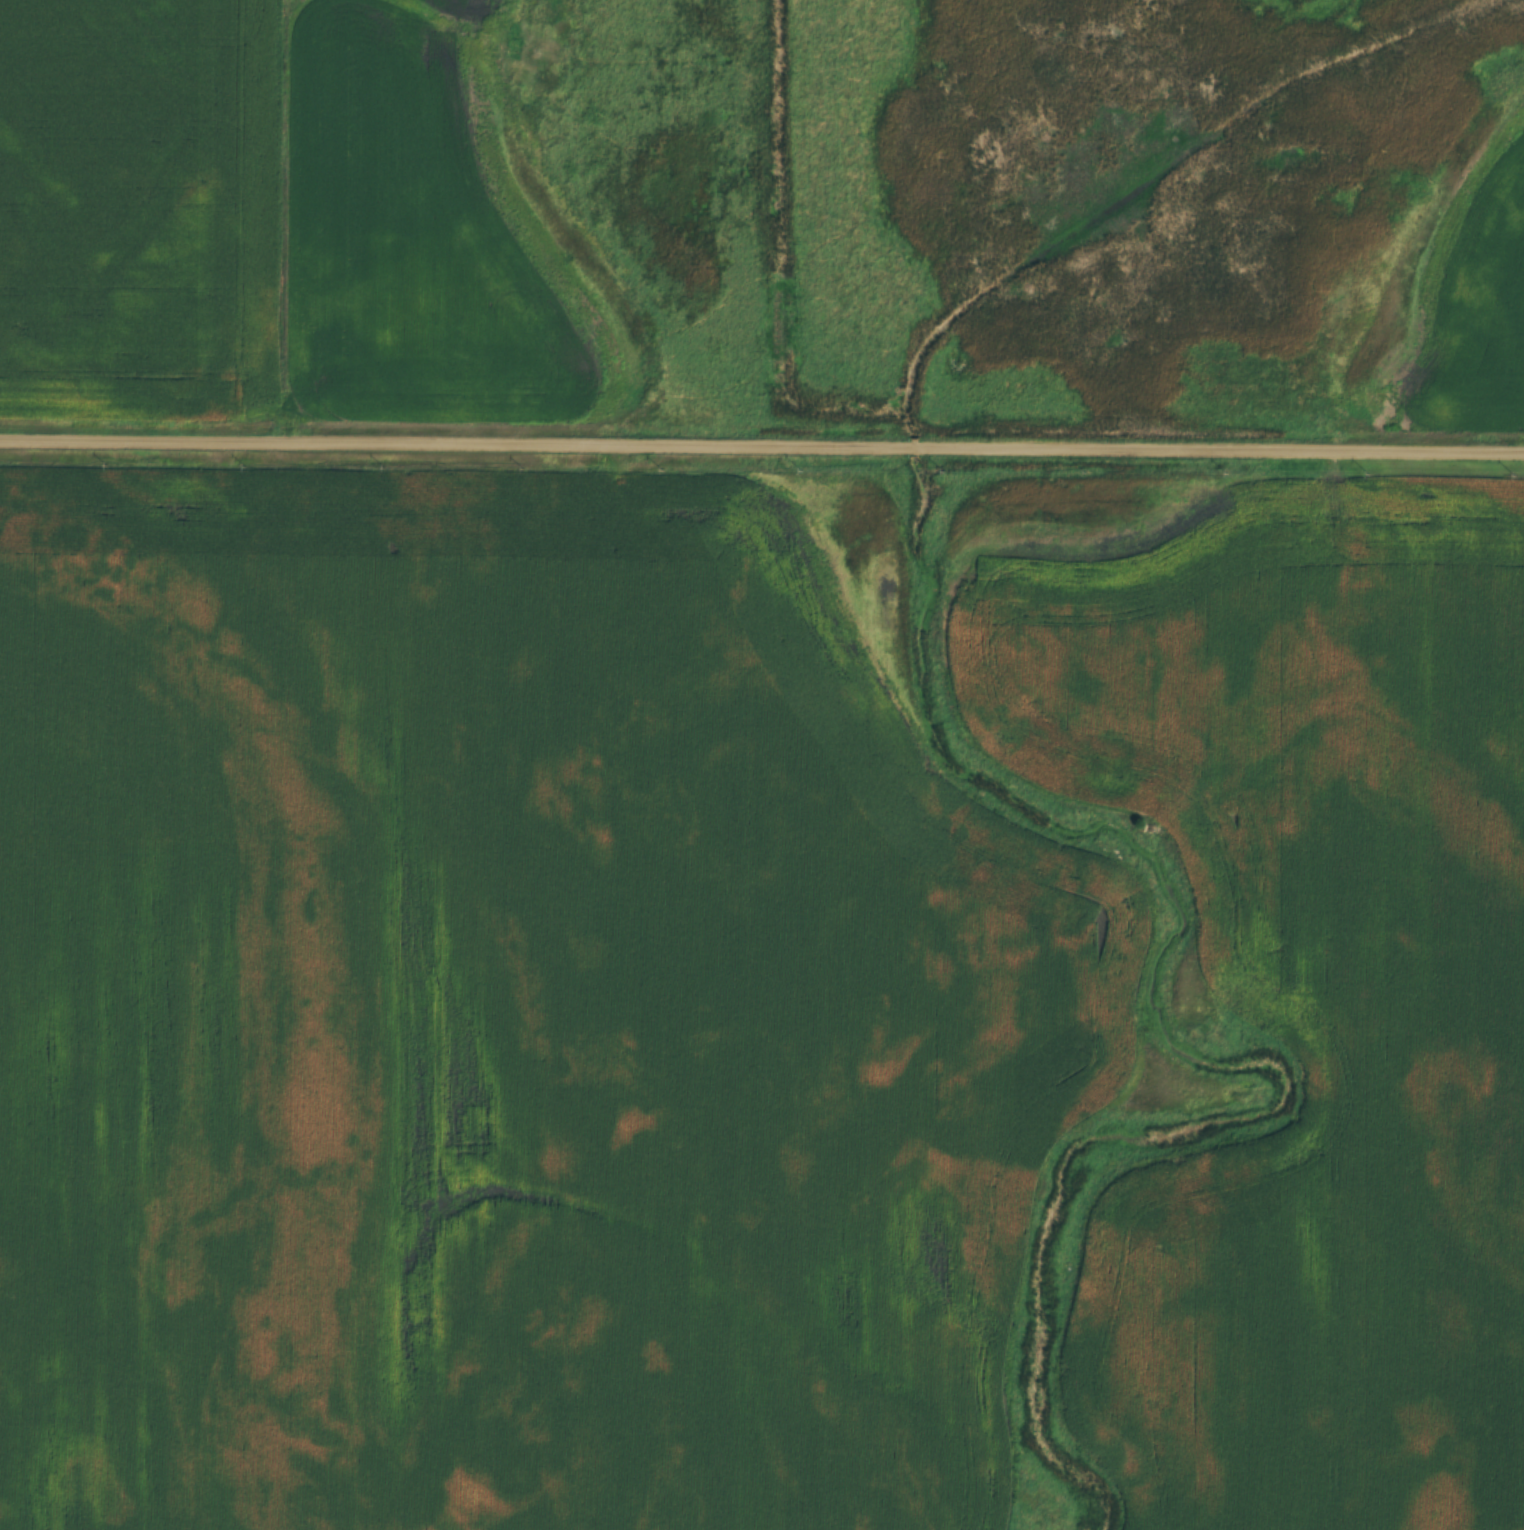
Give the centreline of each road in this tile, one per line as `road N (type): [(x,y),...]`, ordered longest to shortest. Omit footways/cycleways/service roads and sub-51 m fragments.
road 1 (residential): [(0,443),(1523,452)]

